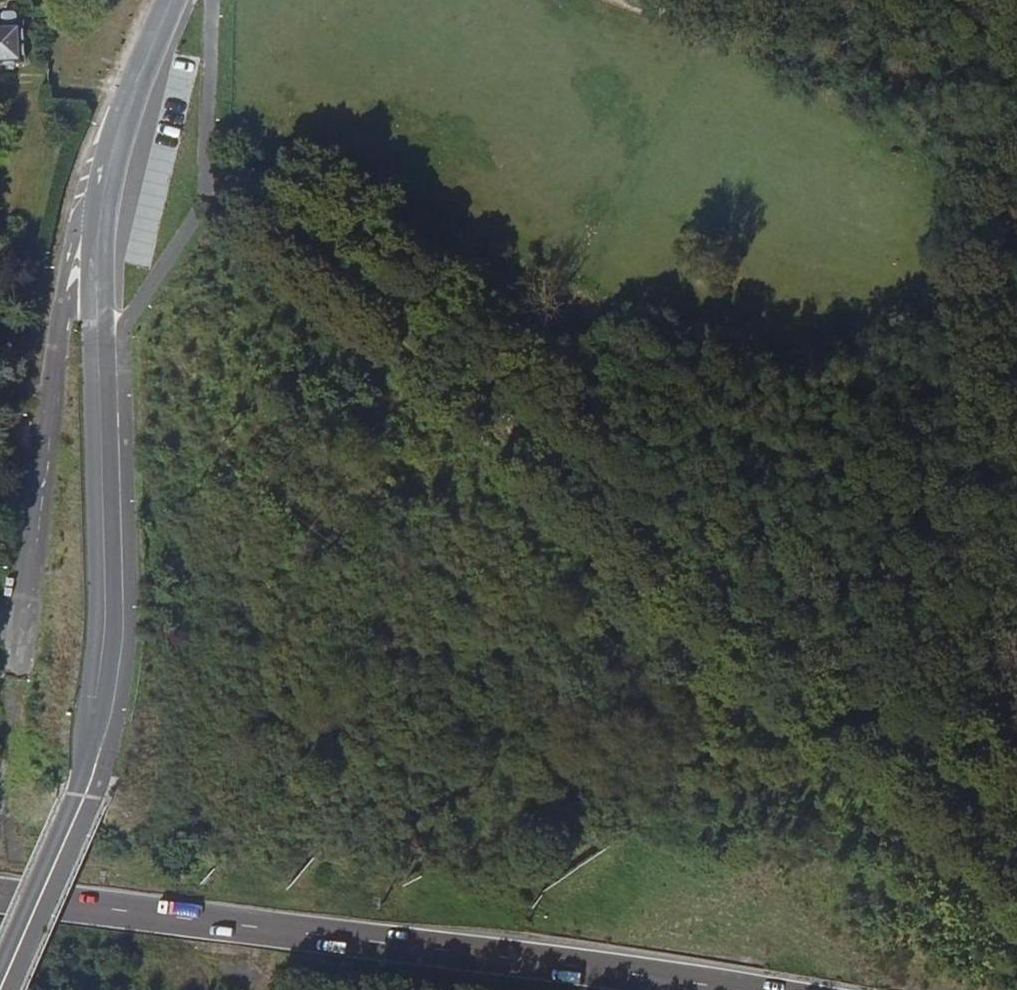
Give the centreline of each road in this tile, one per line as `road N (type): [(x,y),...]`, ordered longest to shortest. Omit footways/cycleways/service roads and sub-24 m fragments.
road 1 (unclassified): [(0,989),(98,764),(109,670),(96,238),(112,141),(172,0)]
road 2 (trunk): [(724,989),(0,894)]

